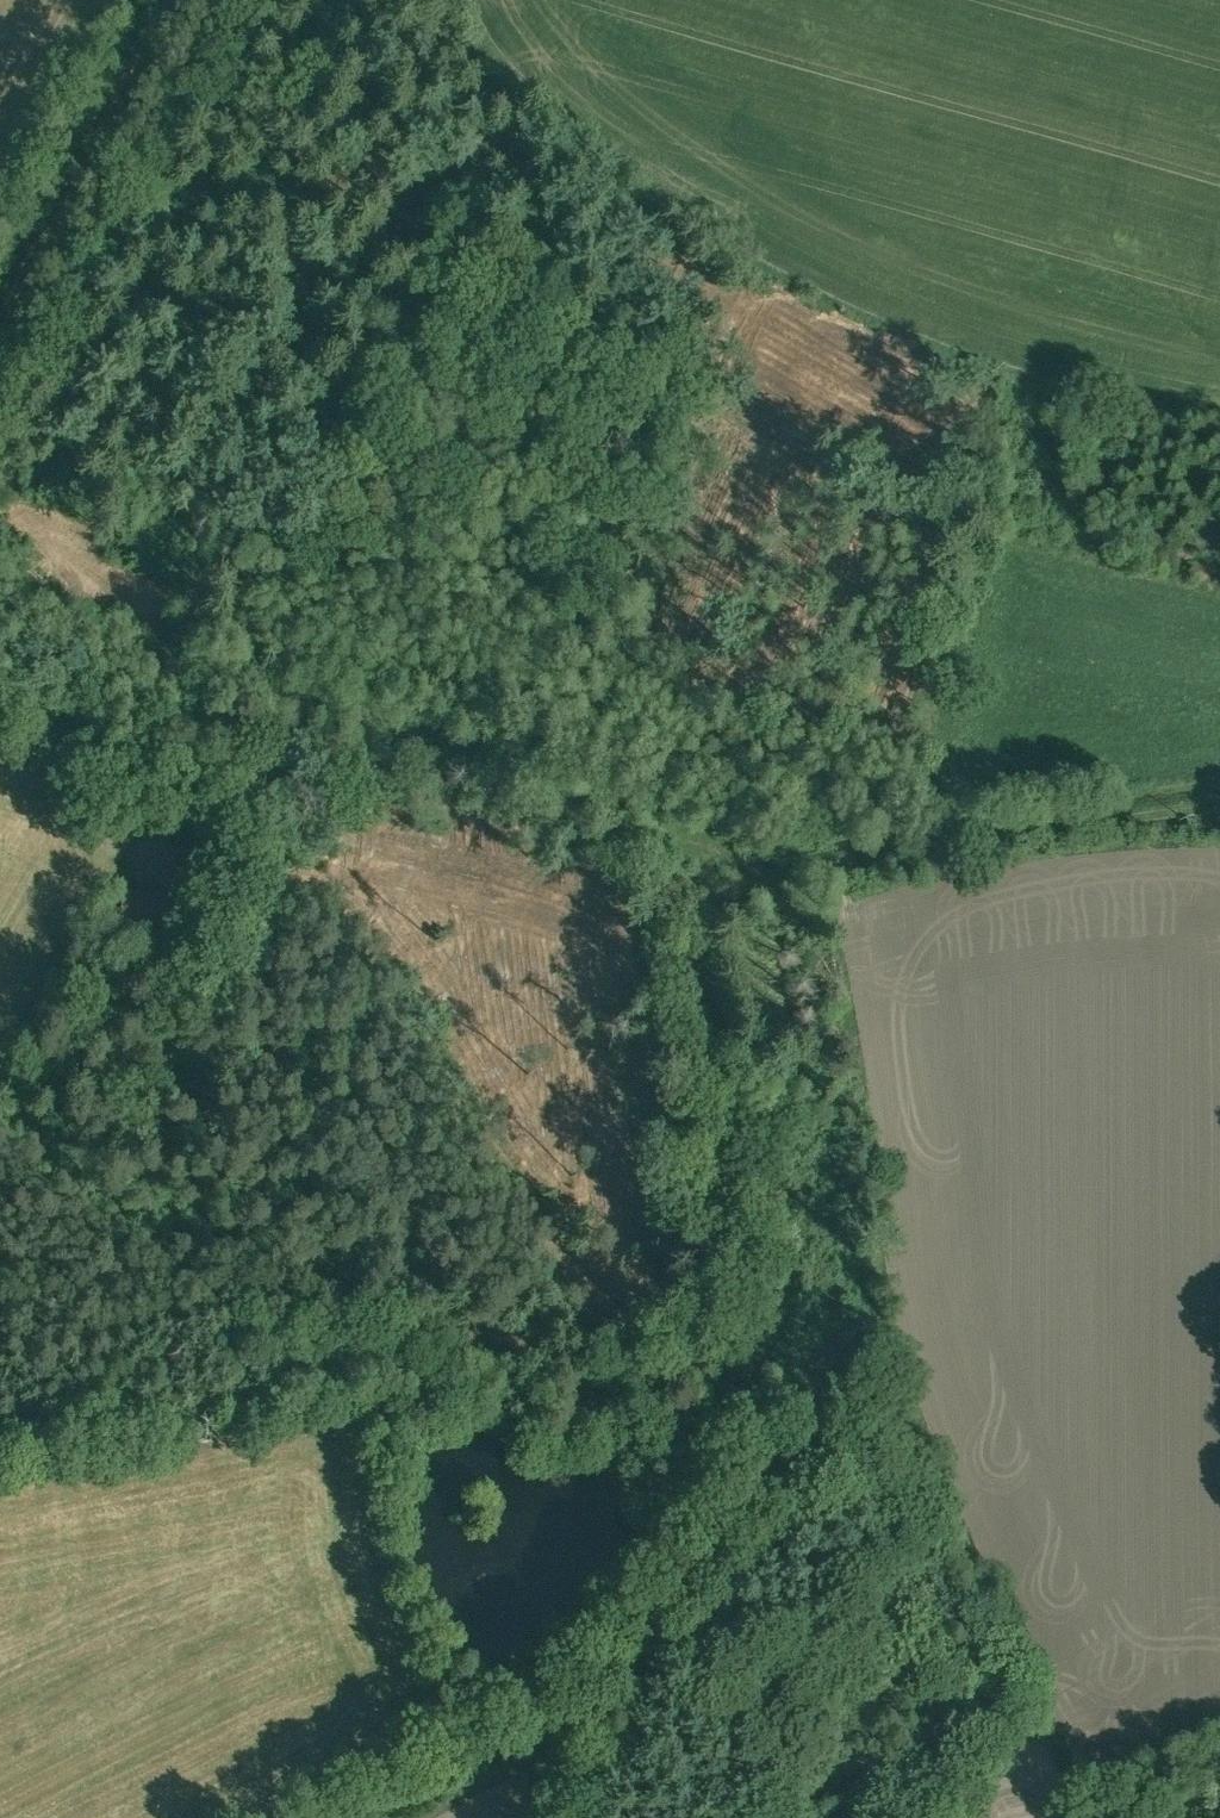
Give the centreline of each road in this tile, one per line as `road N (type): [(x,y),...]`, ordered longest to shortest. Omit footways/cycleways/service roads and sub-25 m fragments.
road 1 (track): [(366,1817),(466,1761),(549,1728),(625,1669),(657,1621),(815,1484),(753,1324),(698,938)]
road 2 (track): [(1219,811),(890,854),(740,891),(712,910),(698,938)]
road 3 (track): [(180,0),(0,322)]

